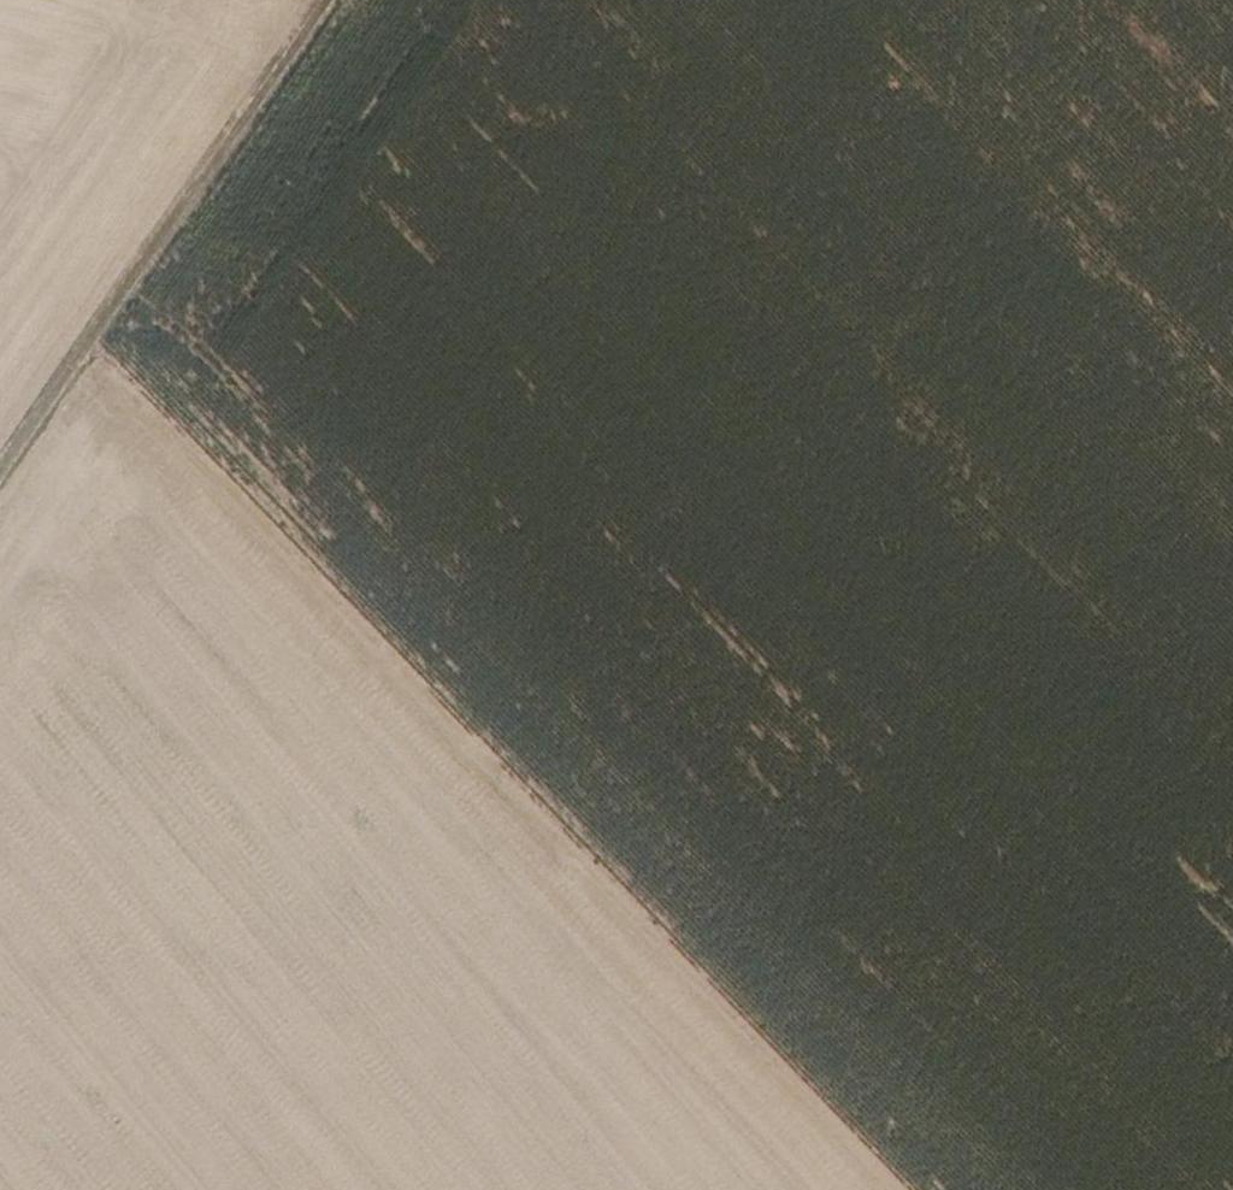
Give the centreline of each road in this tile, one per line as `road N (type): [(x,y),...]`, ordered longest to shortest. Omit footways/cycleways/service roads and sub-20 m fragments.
road 1 (track): [(0,469),(324,0)]

